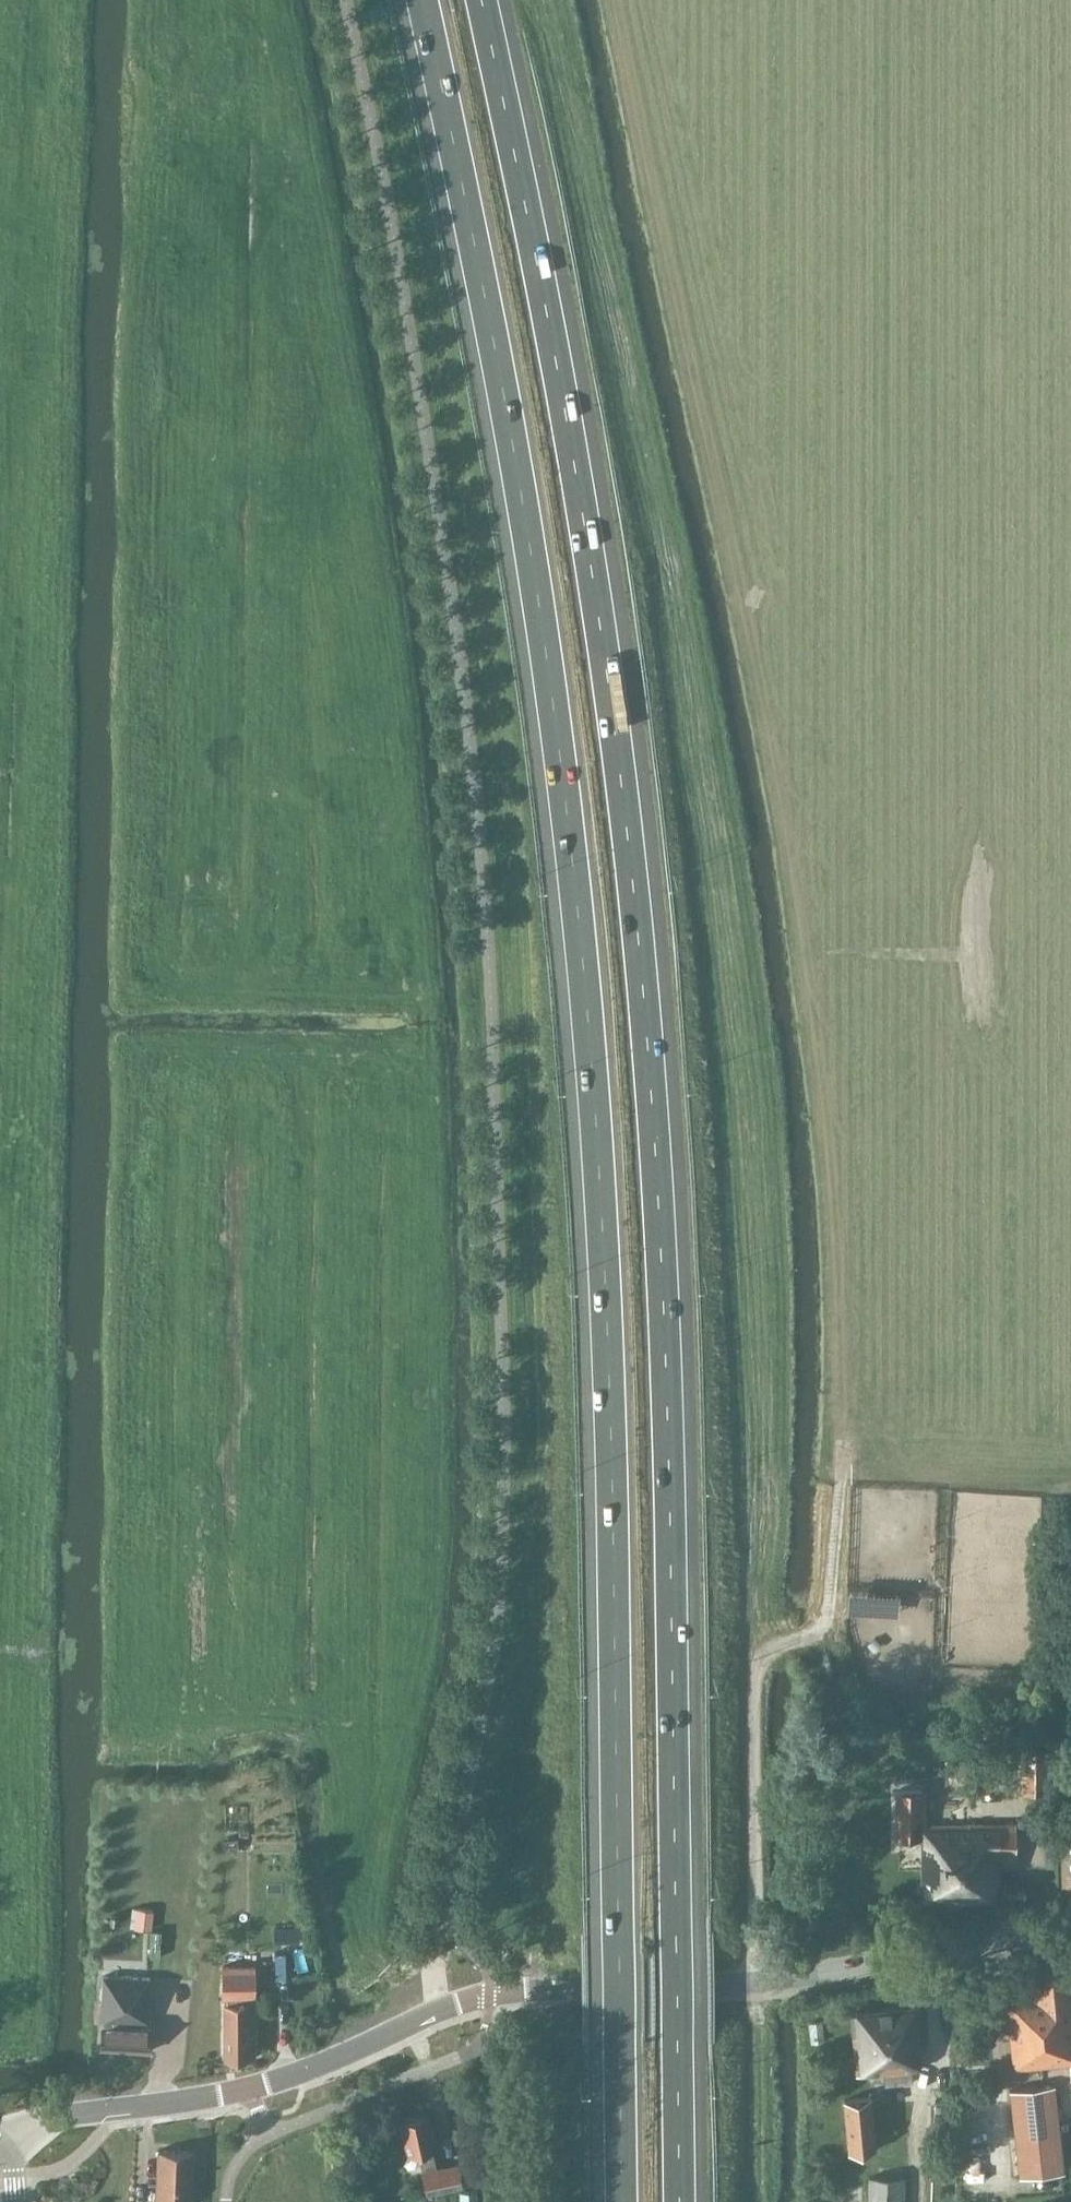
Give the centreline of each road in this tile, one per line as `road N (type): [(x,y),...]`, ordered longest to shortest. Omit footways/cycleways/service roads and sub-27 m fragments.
road 1 (motorway): [(423,0),(512,432),(589,1003),(613,1367),(622,2201)]
road 2 (motorway): [(680,2201),(668,1366),(651,1077),(601,619),(483,0)]
road 3 (tertiary): [(0,2138),(75,2114),(247,2092),(492,1995),(760,1982),(1070,1922)]
road 4 (track): [(841,1474),(823,1623),(770,1653),(758,1671),(760,1982)]

